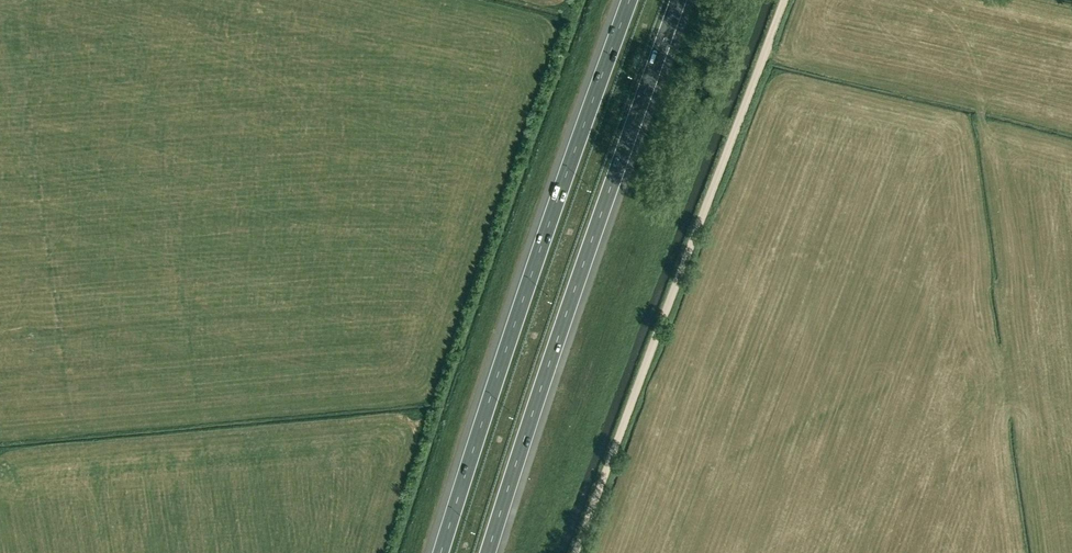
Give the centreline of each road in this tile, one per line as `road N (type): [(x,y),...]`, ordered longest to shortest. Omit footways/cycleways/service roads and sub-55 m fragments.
road 1 (track): [(580,552),(785,0)]
road 2 (motorway): [(628,0),(433,552)]
road 3 (motorway): [(488,552),(678,0)]

